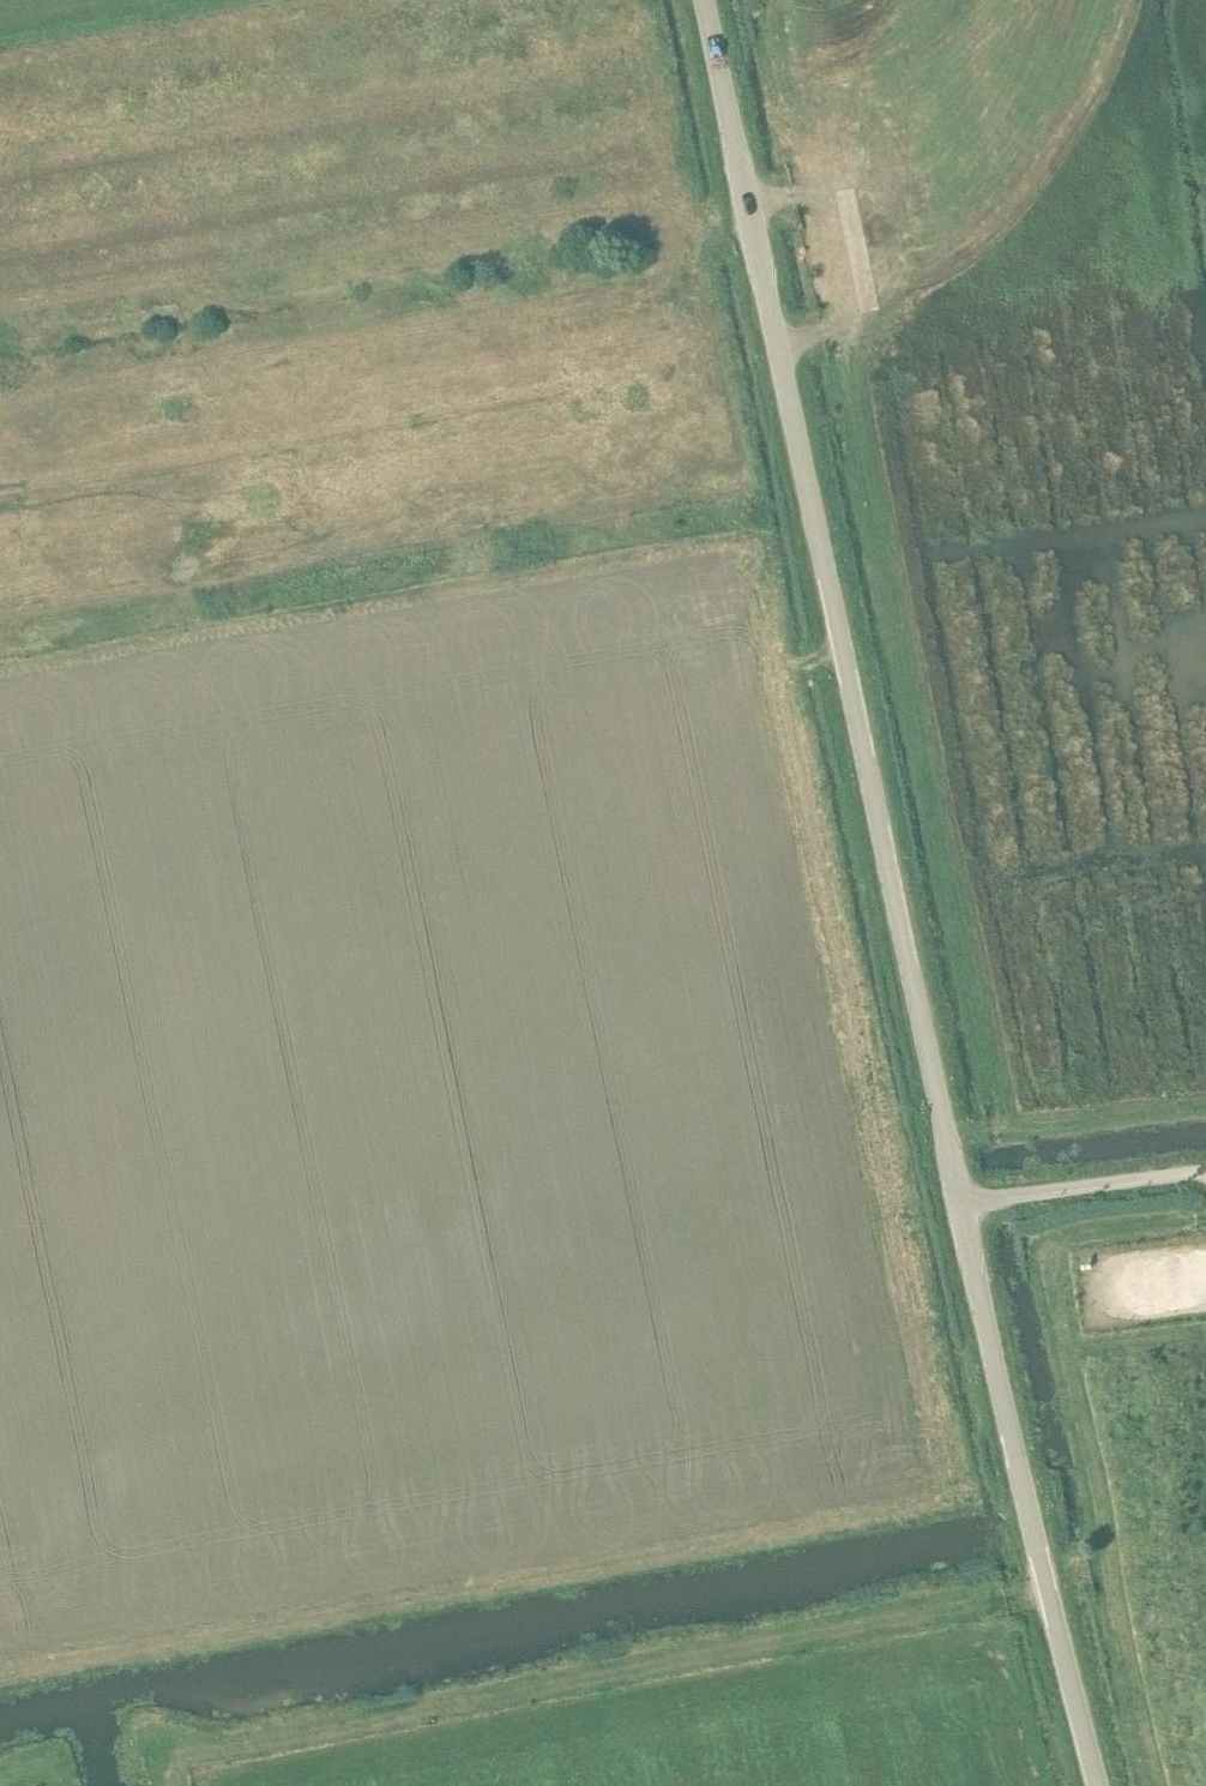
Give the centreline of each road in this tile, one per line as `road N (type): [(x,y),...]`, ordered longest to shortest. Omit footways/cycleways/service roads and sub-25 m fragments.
road 1 (unclassified): [(961,1212),(703,0)]
road 2 (unclassified): [(1099,1785),(961,1212)]
road 3 (unclassified): [(961,1212),(1205,1180)]

